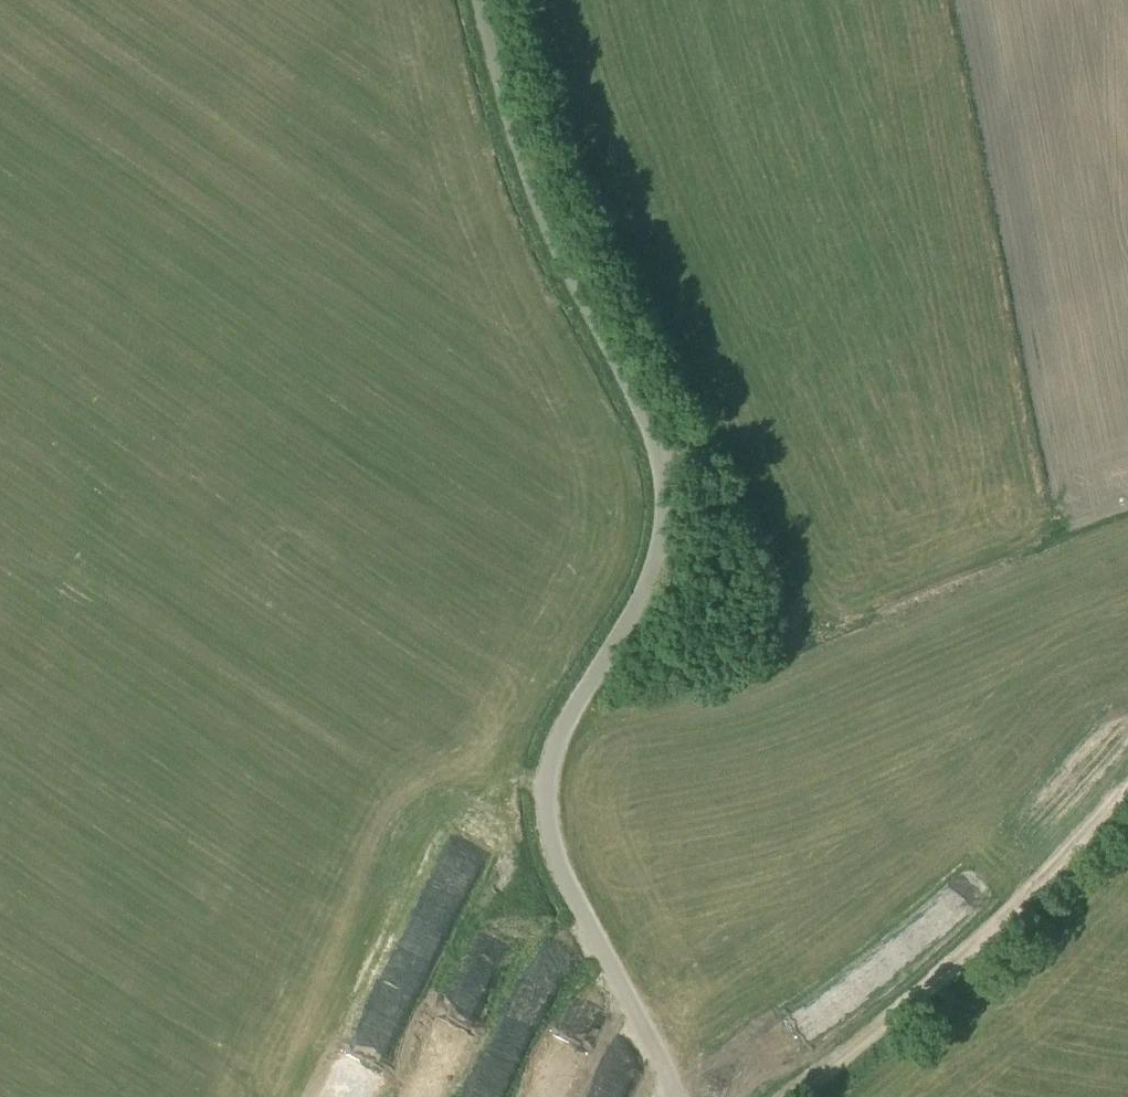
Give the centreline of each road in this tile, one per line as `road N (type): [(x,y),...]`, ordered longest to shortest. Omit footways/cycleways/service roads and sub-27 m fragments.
road 1 (unclassified): [(667,1096),(539,849),(529,790),(553,731),(642,592),(646,479),(627,405),(517,190),(467,0)]
road 2 (track): [(1127,810),(1051,895),(808,1096)]

